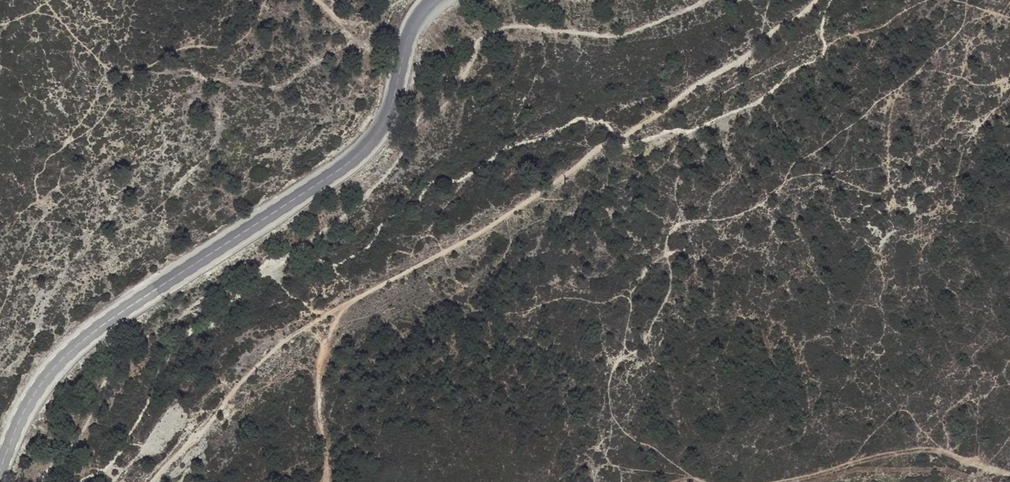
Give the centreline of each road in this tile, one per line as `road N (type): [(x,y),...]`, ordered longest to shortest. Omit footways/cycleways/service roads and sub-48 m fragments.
road 1 (track): [(815,0),(714,79),(493,225),(347,305),(318,374),(328,481)]
road 2 (secondary): [(0,470),(25,412),(60,362),(118,312),(364,149),(382,125),(406,35),(434,0)]
road 3 (track): [(48,0),(98,48),(98,95),(44,172),(39,200),(0,243)]
road 4 (track): [(347,305),(279,344),(155,481)]

